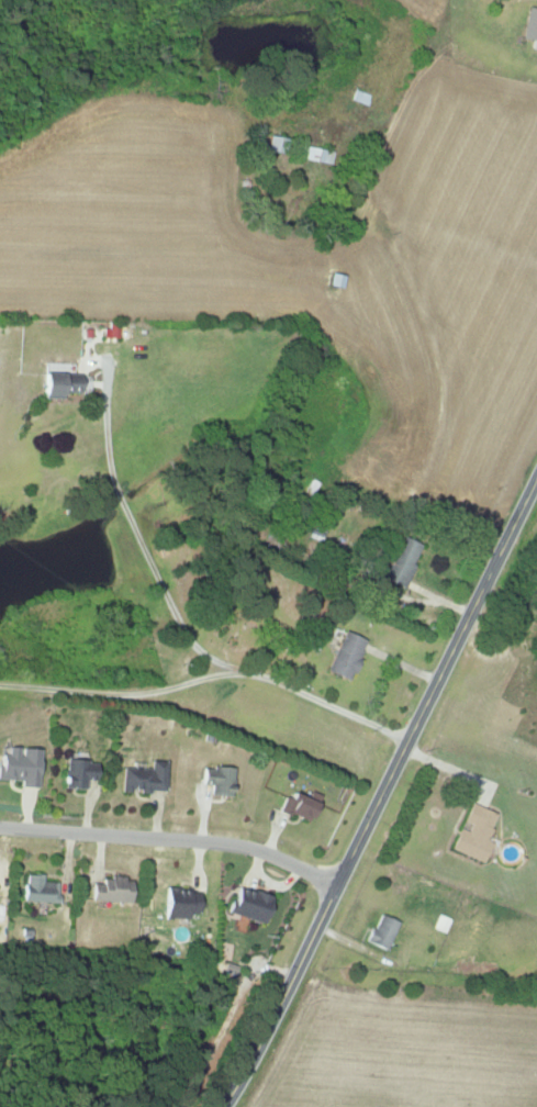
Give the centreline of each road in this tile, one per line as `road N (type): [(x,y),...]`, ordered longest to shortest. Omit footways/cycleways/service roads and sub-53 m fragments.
road 1 (tertiary): [(217,1106),(536,466)]
road 2 (residential): [(327,892),(257,863),(0,838)]

